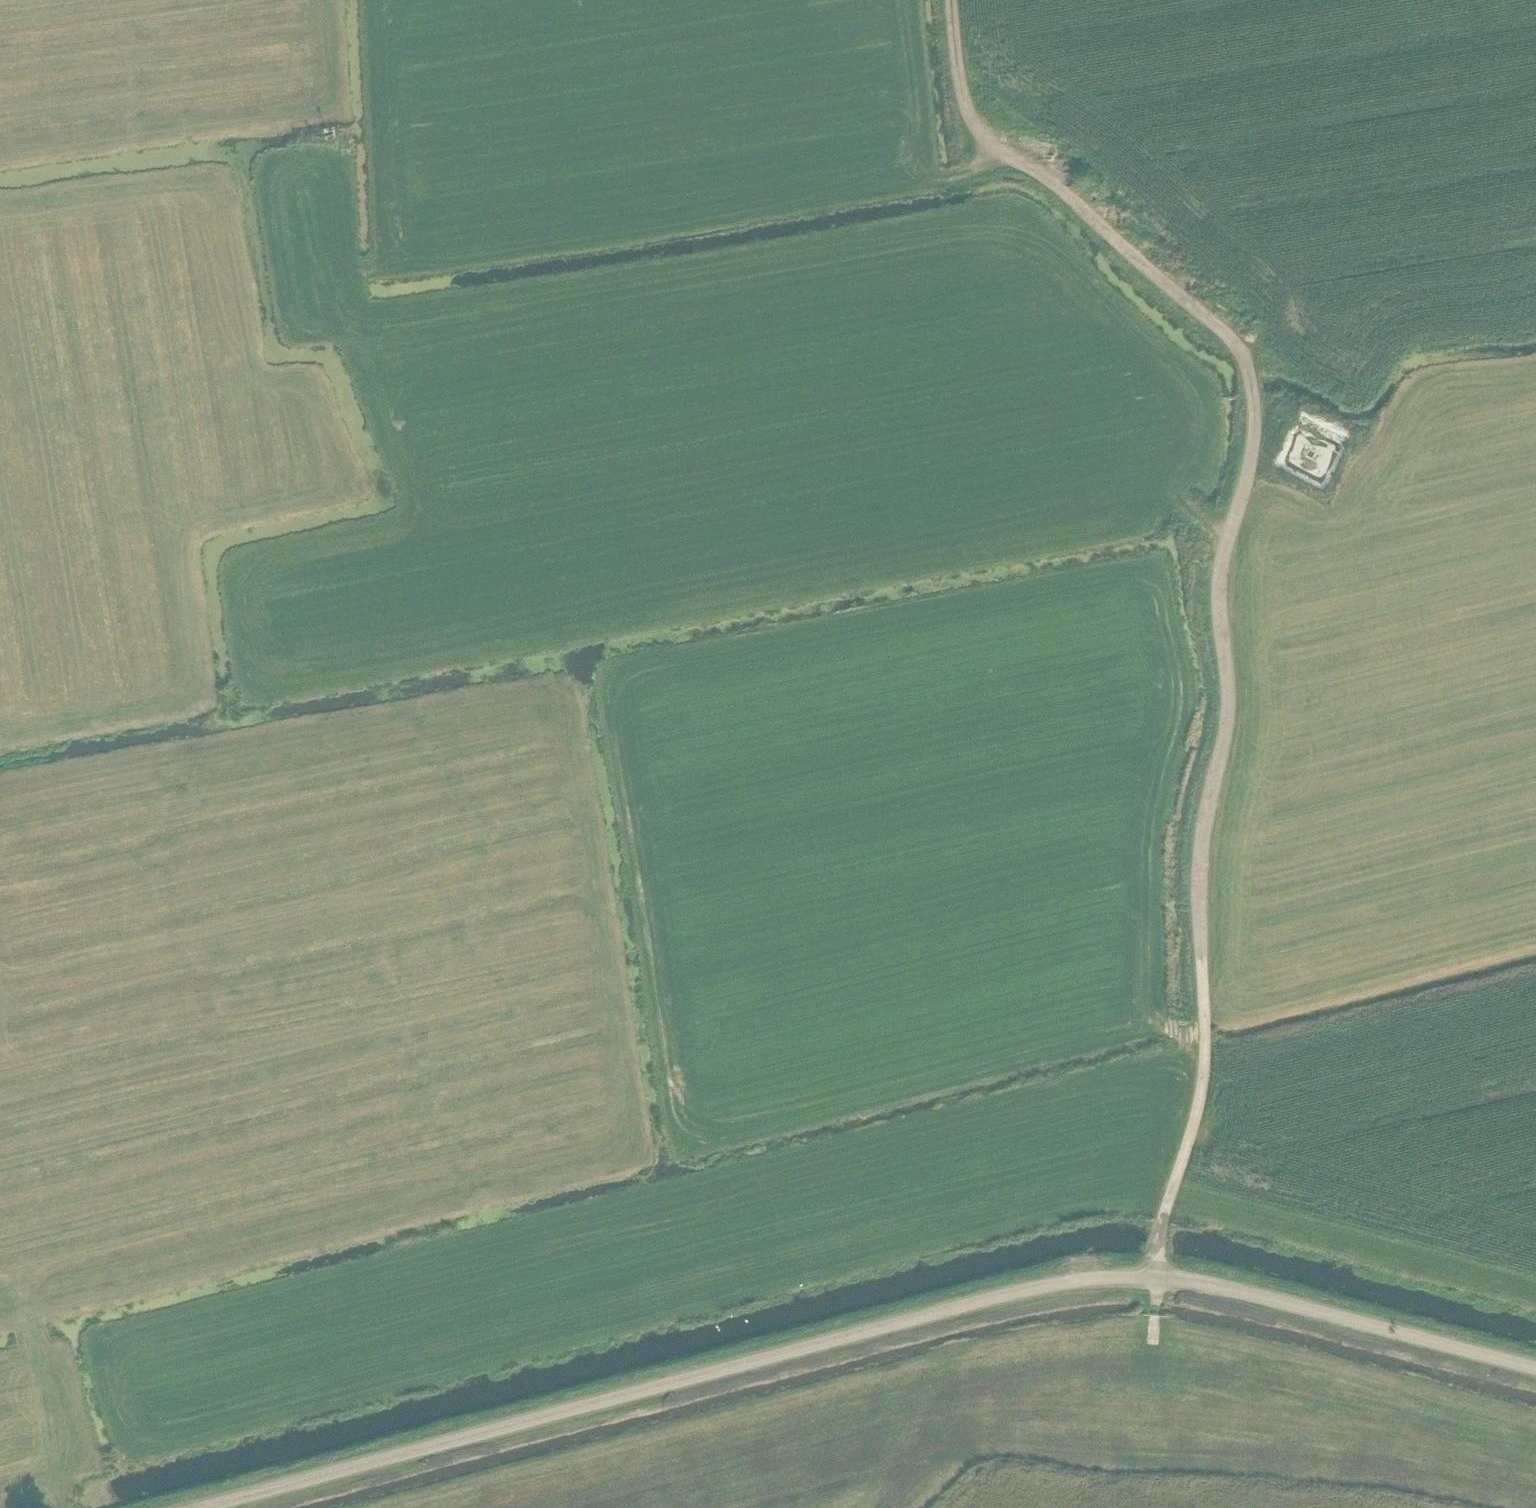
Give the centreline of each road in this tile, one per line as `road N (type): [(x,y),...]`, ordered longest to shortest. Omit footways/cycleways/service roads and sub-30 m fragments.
road 1 (tertiary): [(1535,1369),(1223,1288),(1156,1279),(1069,1283),(200,1507)]

